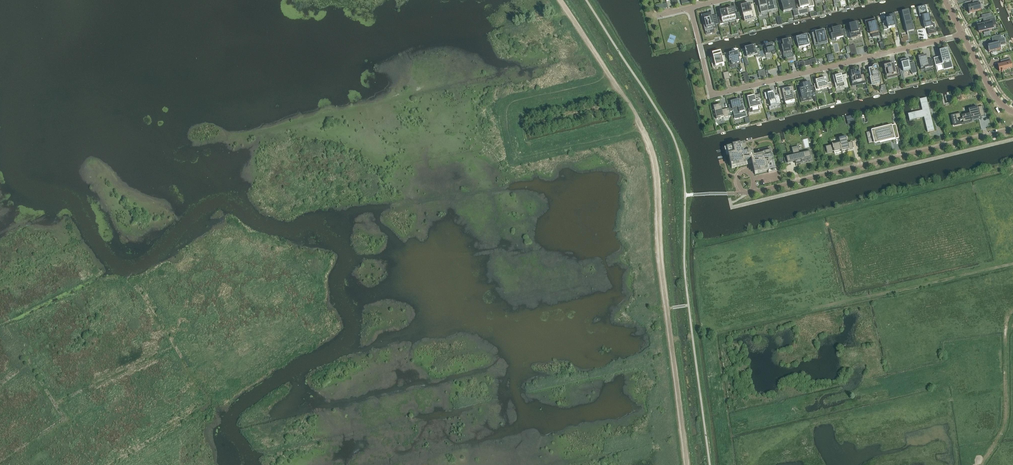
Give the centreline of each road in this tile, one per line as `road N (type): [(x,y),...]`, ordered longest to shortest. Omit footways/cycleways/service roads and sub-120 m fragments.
road 1 (residential): [(962,35),(712,96),(690,8)]
road 2 (residential): [(1012,128),(744,193)]
road 3 (track): [(1012,264),(797,313)]
road 4 (track): [(667,309),(655,164),(642,130)]
road 5 (track): [(1012,309),(1006,325),(1005,426),(980,464)]
road 6 (track): [(688,464),(667,309)]

